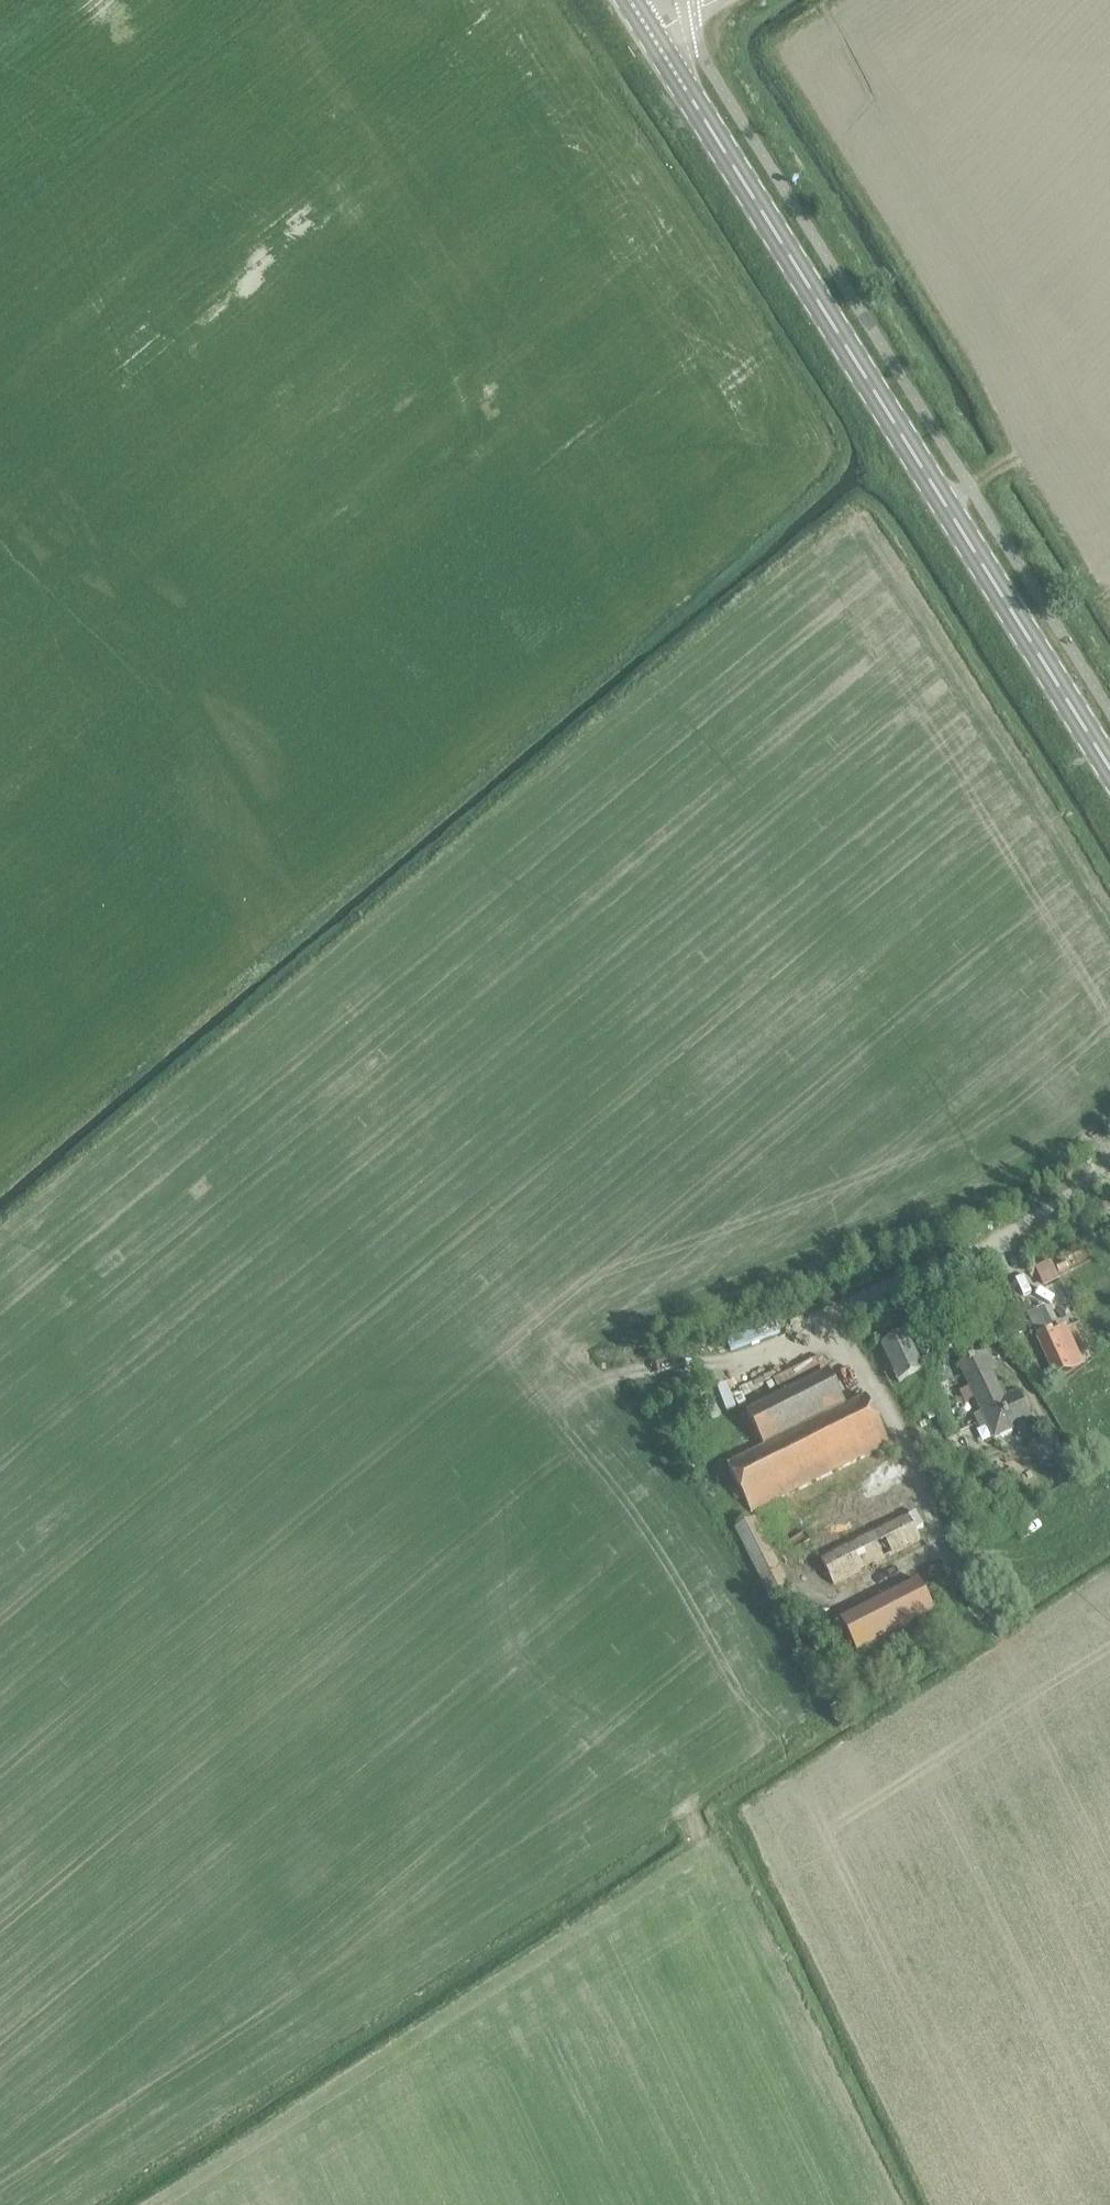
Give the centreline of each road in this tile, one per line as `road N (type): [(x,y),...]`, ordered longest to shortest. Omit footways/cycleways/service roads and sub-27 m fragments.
road 1 (secondary): [(1109,766),(629,0)]

